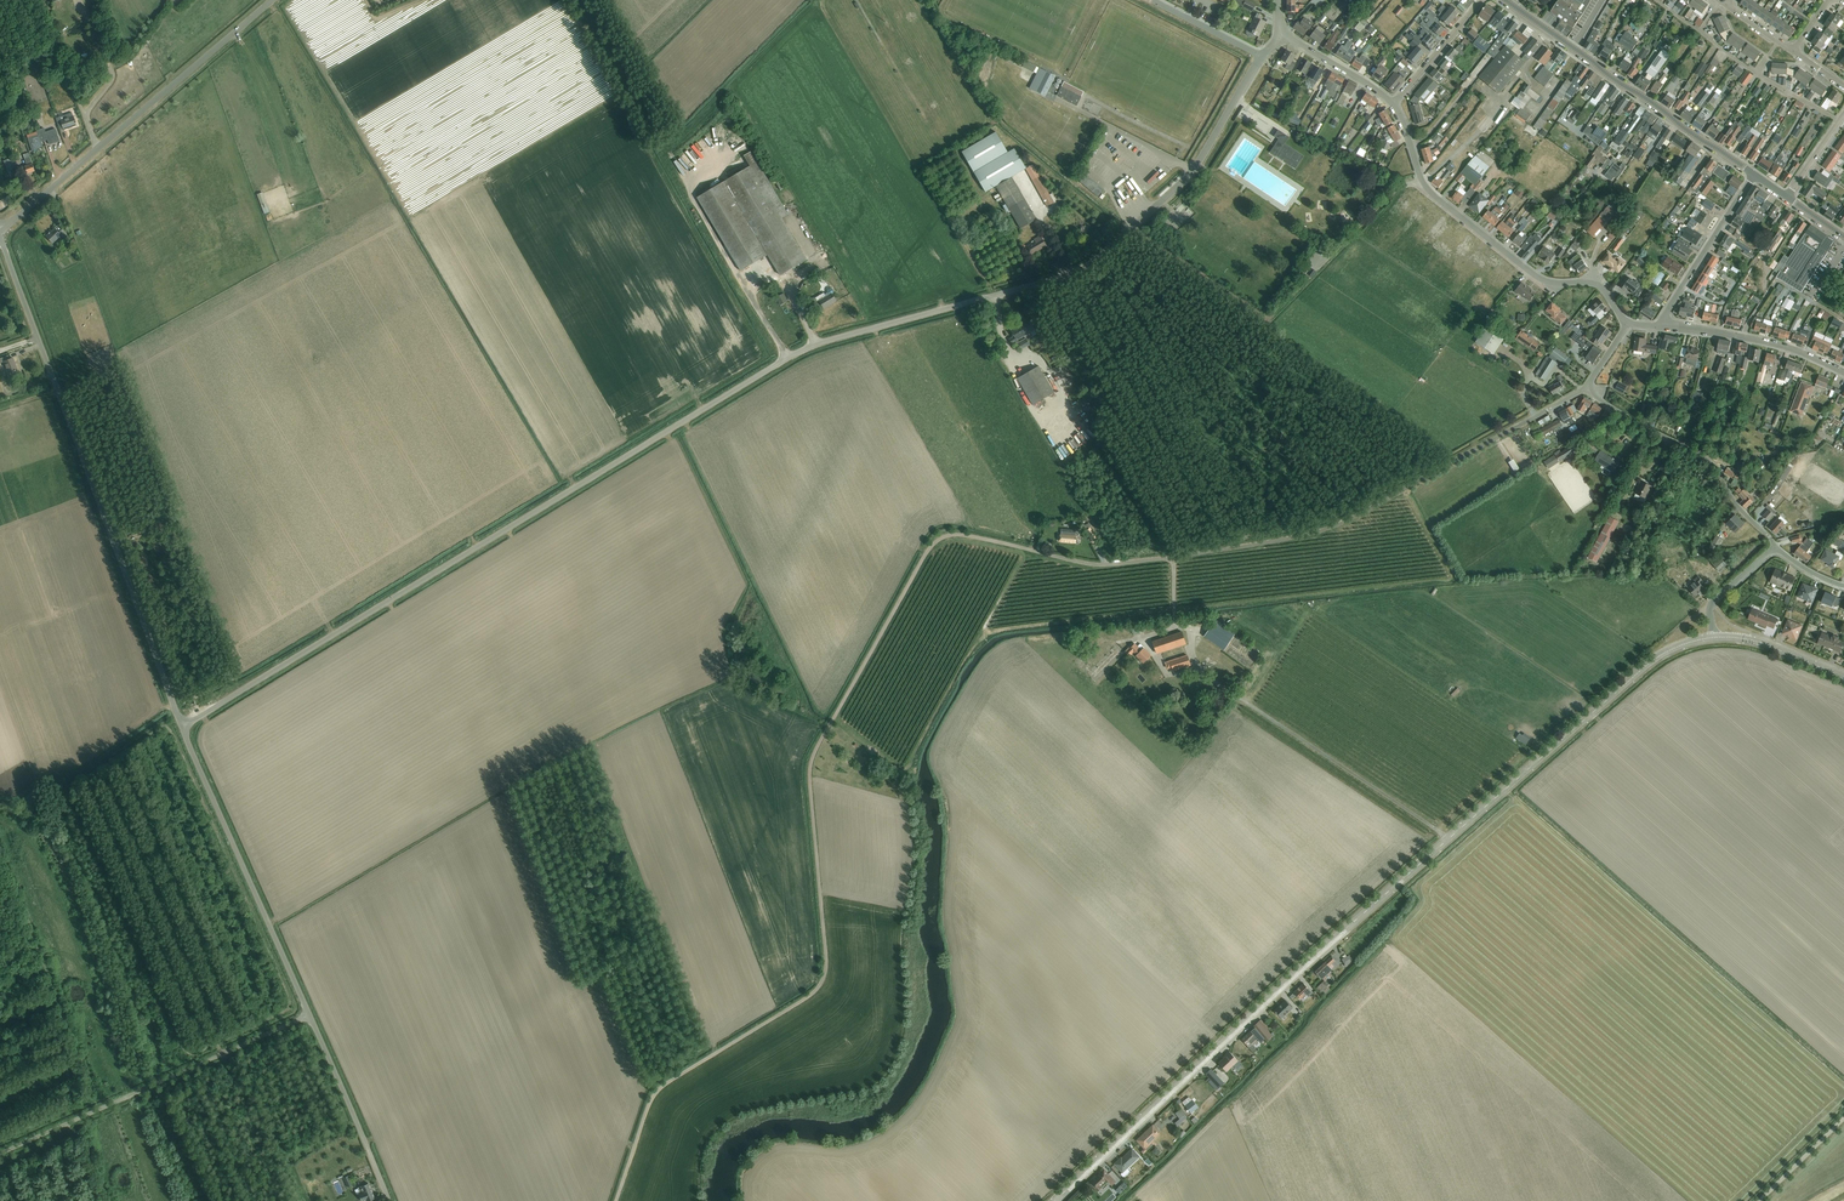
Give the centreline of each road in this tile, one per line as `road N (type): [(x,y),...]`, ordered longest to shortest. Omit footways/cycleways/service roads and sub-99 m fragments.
road 1 (unclassified): [(183,726),(790,357),(1067,275),(1115,243)]
road 2 (track): [(617,1200),(657,1091),(823,980),(811,764),(929,549),(959,535),(1031,551)]
road 3 (tertiary): [(1714,637),(1644,668),(1056,1200)]
road 4 (unclassified): [(1031,551),(1101,565),(1319,532),(1547,410)]
road 5 (unclassified): [(183,726),(0,237)]
road 6 (unclassified): [(0,236),(272,0)]
road 7 (residential): [(1627,323),(1600,286),(1540,279),(1434,195),(1394,104)]
road 8 (unclassified): [(309,1016),(0,1155)]
road 9 (unclassified): [(309,1016),(183,726)]
road 10 (tertiary): [(1755,175),(1505,0)]
road 11 (residential): [(1770,538),(1707,459),(1585,388)]
road 12 (residential): [(1115,243),(1192,170),(1262,55)]
road 13 (unclassified): [(389,1200),(309,1016)]
road 14 (residential): [(1661,327),(1784,346),(1843,373)]
road 15 (residential): [(1661,327),(1755,175)]
road 16 (tertiary): [(1843,677),(1760,643),(1714,637)]
road 17 (residential): [(1394,104),(1279,32)]
road 18 (residential): [(1394,104),(1481,0)]
road 19 (residential): [(1262,55),(1153,0)]
road 20 (unclassified): [(1843,1114),(1759,1200)]
road 21 (unclassified): [(1777,547),(1712,602),(1714,637)]

